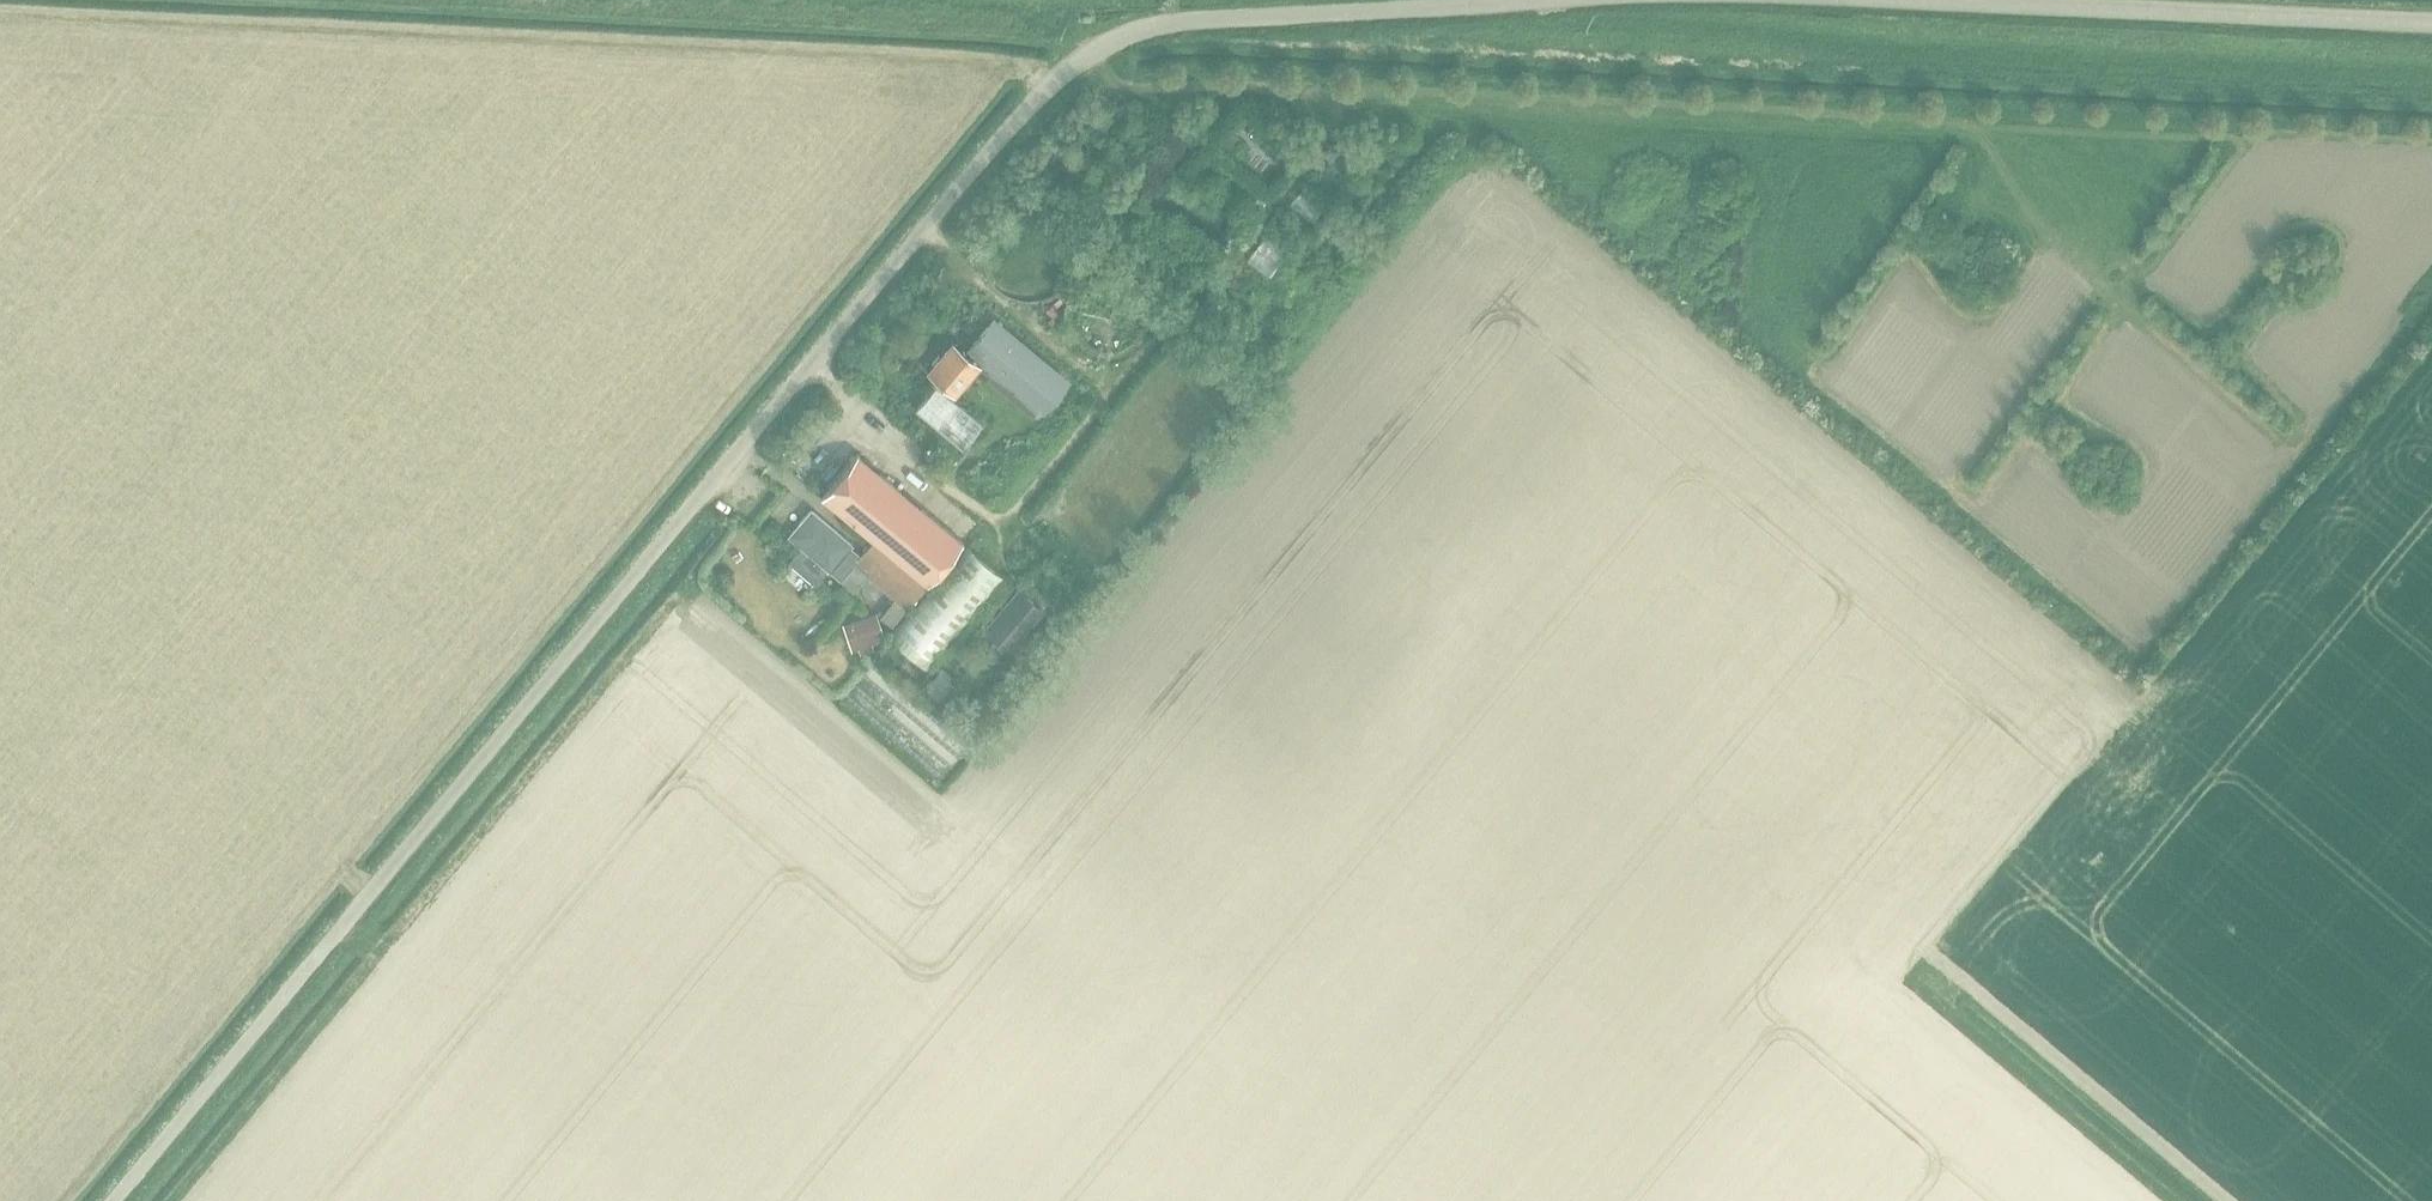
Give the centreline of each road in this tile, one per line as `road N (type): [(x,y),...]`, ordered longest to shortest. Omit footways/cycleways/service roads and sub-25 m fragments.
road 1 (unclassified): [(113,1200),(1040,93),(1107,45),(1148,28),(1479,0)]
road 2 (unclassified): [(2431,22),(2073,7)]
road 3 (unclassified): [(1811,0),(2073,7)]

